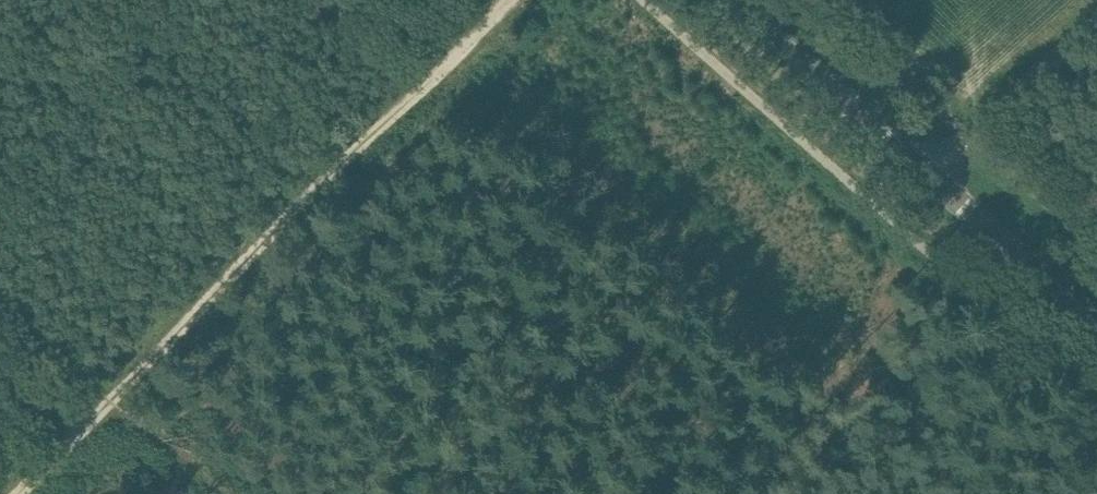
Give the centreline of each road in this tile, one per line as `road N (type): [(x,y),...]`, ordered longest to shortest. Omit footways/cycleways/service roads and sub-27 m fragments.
road 1 (tertiary): [(927,180),(724,0)]
road 2 (unclassified): [(927,180),(1096,30)]
road 3 (tertiary): [(1096,327),(927,180)]

